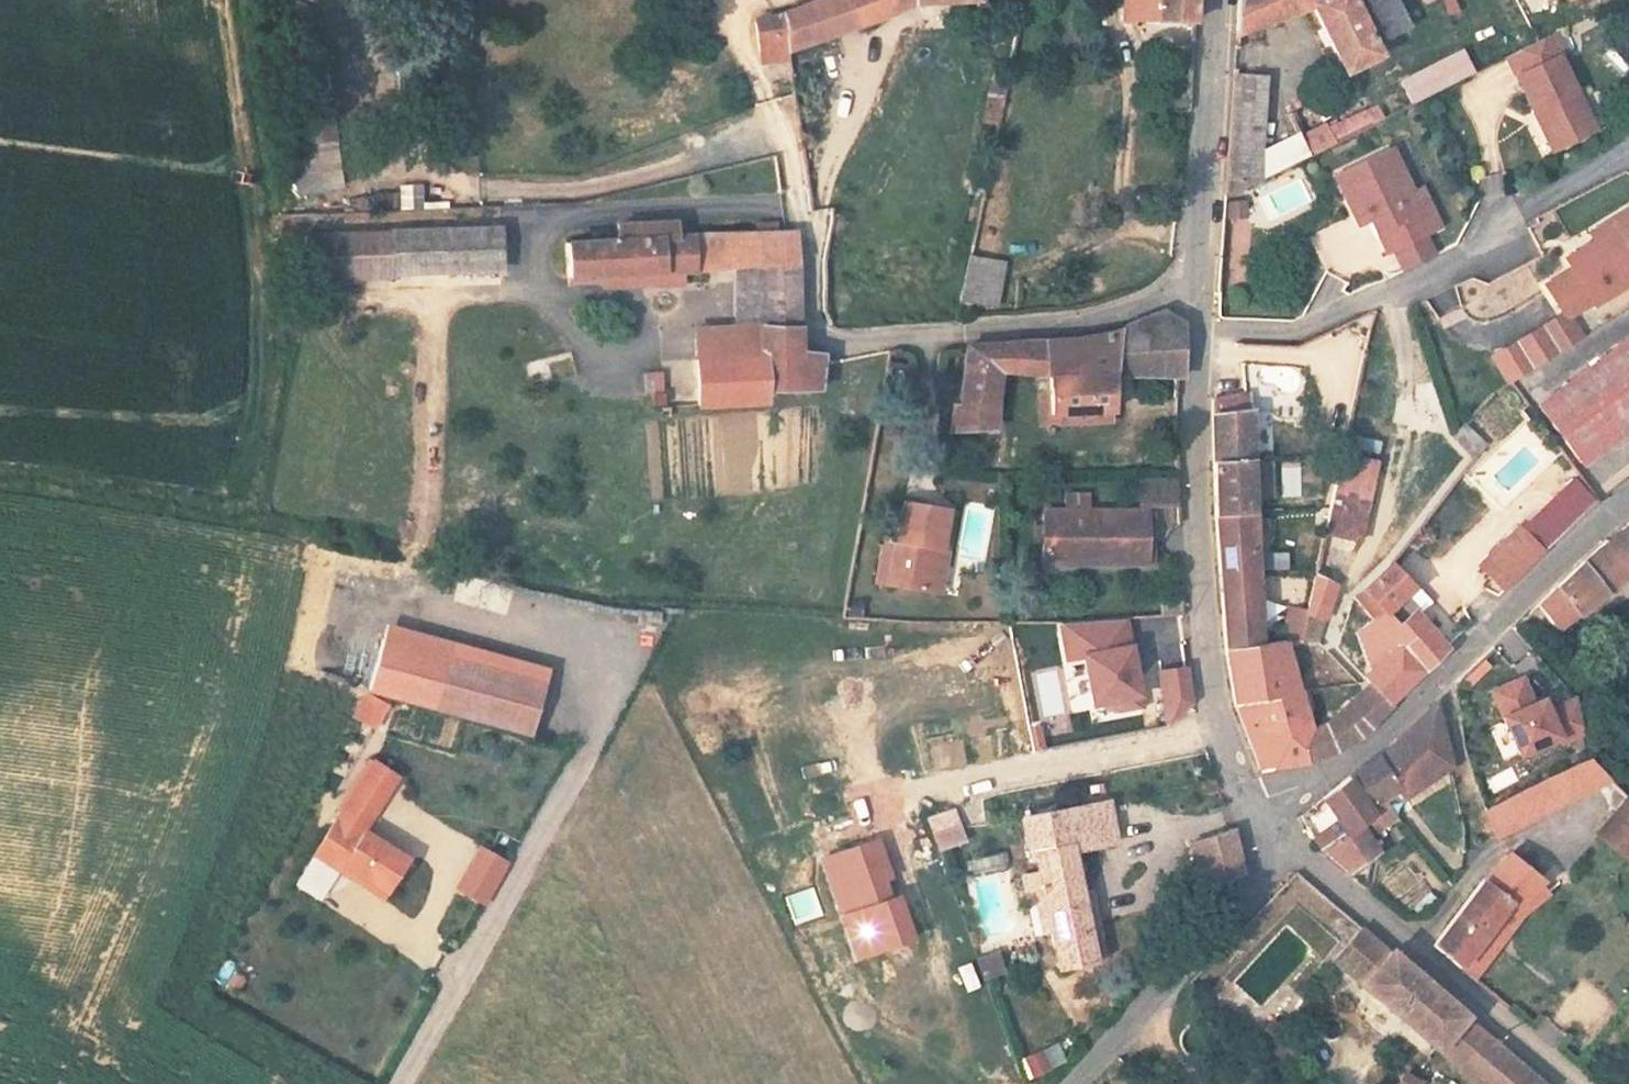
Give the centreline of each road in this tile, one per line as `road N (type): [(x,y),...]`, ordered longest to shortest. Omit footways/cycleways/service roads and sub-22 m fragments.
road 1 (residential): [(782,109),(820,335),(842,344),(1060,325),(1186,294)]
road 2 (residential): [(1186,294),(1185,617),(1237,800),(1290,845)]
road 3 (residential): [(1628,500),(1527,582),(1383,729),(1290,788),(1290,845)]
road 4 (residential): [(1290,845),(1572,1083)]
road 5 (residential): [(1204,0),(1186,294)]
road 6 (residential): [(1290,845),(1125,1030)]

